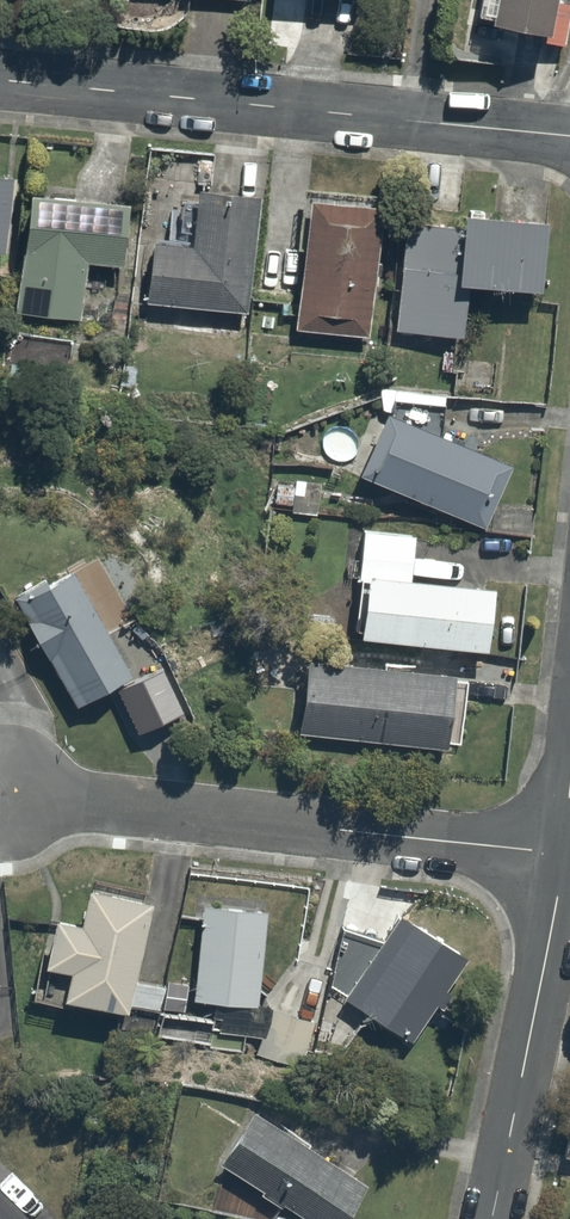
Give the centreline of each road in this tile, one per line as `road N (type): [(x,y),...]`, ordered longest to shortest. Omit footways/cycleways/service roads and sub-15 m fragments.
road 1 (residential): [(565,856),(12,788),(0,682)]
road 2 (residential): [(0,80),(569,136)]
road 3 (residential): [(565,856),(492,1218)]

